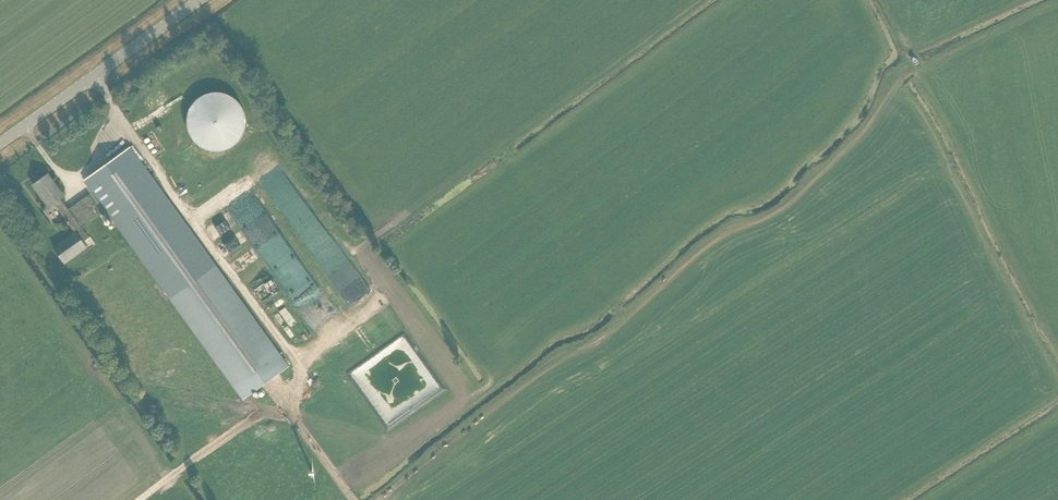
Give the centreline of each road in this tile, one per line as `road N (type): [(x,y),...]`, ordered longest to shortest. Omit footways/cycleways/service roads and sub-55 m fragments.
road 1 (track): [(384,499),(545,369),(603,338),(717,238),(801,193),(883,106),(909,51)]
road 2 (track): [(297,420),(154,393),(22,499)]
road 3 (secondary): [(0,146),(204,0)]
road 4 (track): [(299,363),(297,420),(354,499)]

